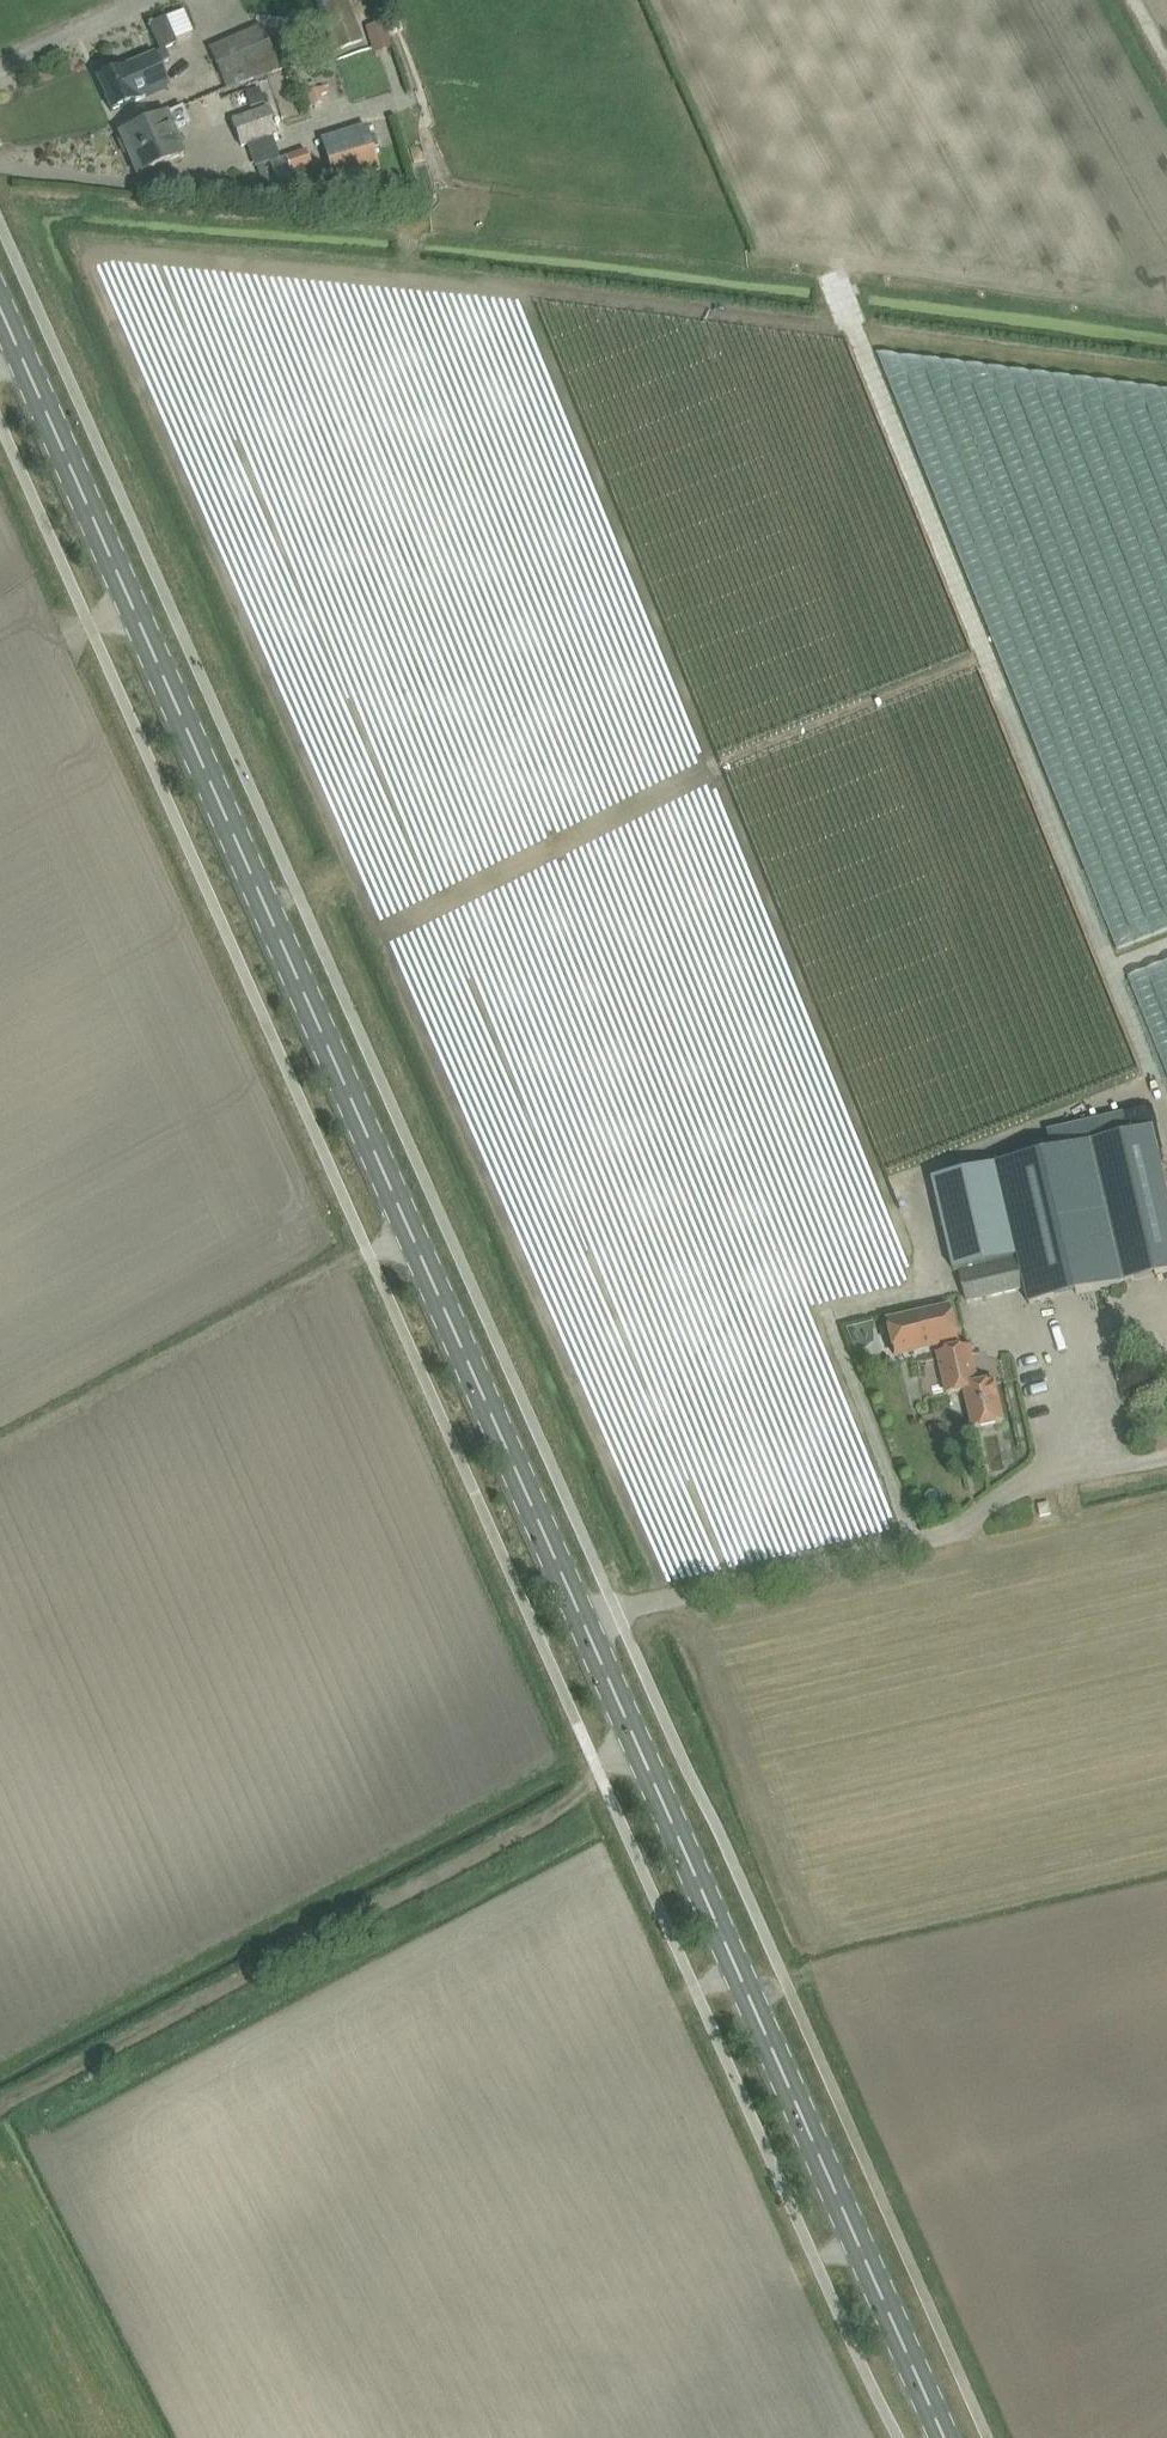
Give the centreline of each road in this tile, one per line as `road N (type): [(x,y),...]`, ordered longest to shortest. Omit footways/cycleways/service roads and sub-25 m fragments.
road 1 (secondary): [(936,2437),(0,311)]

